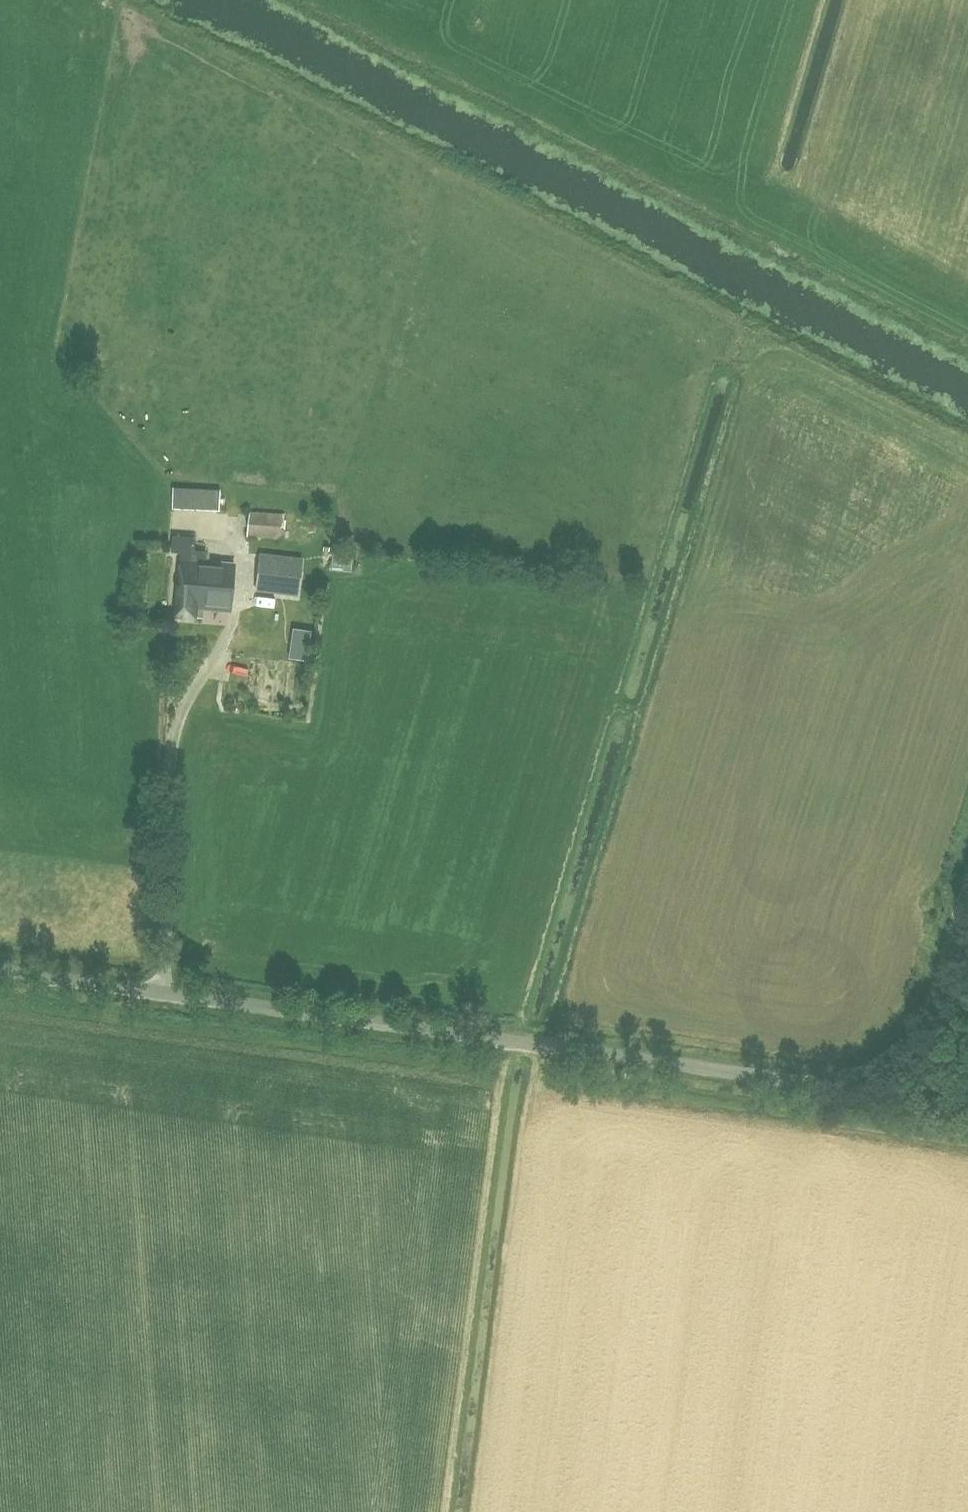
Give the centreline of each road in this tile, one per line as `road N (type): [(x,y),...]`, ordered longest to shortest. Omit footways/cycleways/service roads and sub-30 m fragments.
road 1 (unclassified): [(0,966),(714,1061),(855,1068),(885,1063),(917,1023),(967,882)]

